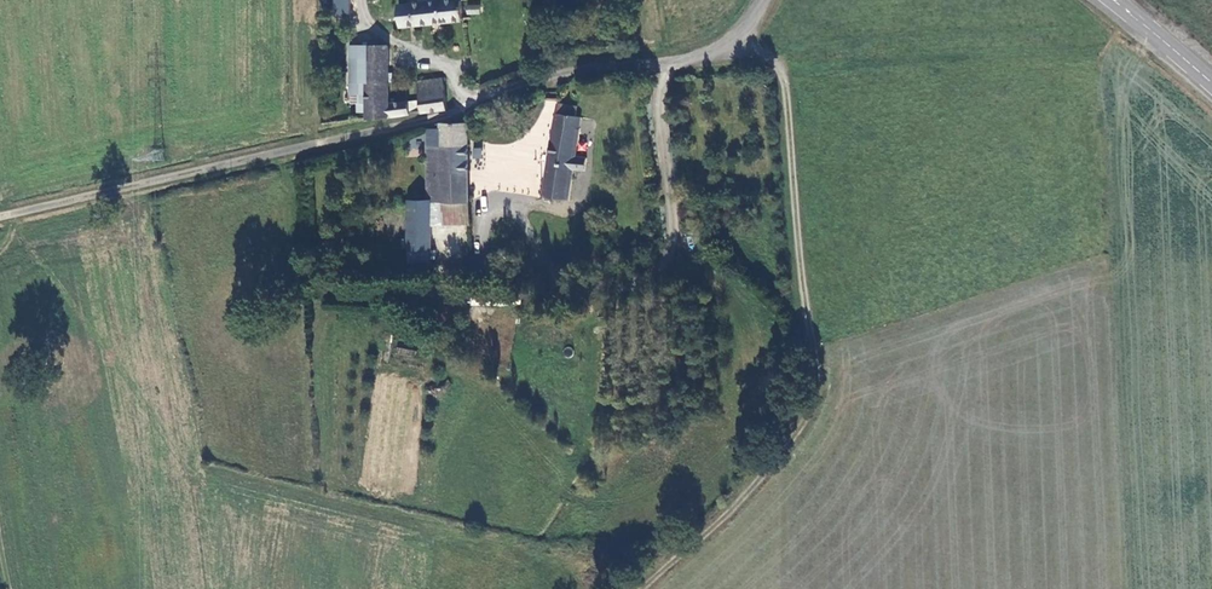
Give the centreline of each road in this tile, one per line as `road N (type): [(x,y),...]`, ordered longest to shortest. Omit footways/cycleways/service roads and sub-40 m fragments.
road 1 (unclassified): [(764,0),(719,53),(520,80),(446,115),(0,216)]
road 2 (tertiary): [(1112,0),(1211,85)]

